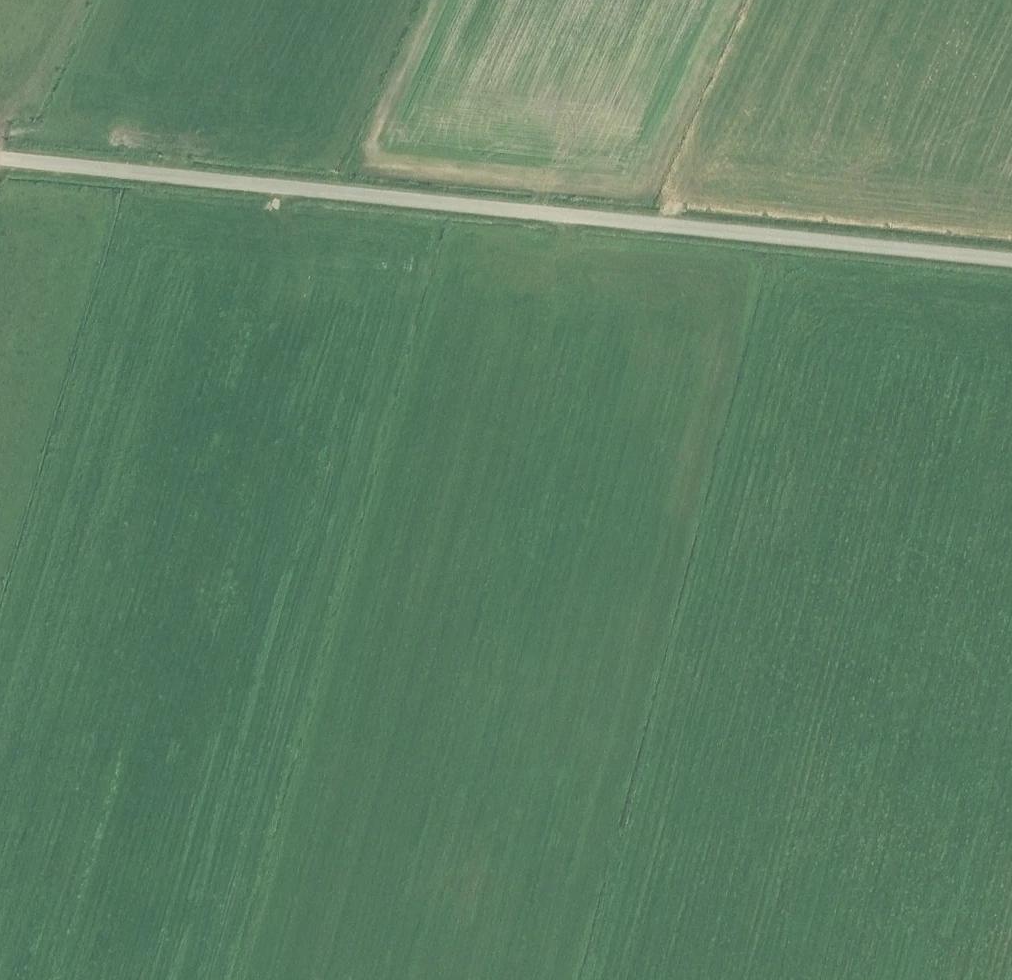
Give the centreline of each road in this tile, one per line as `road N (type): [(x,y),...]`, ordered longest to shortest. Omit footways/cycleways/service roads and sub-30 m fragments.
road 1 (unclassified): [(1011,258),(0,157)]

